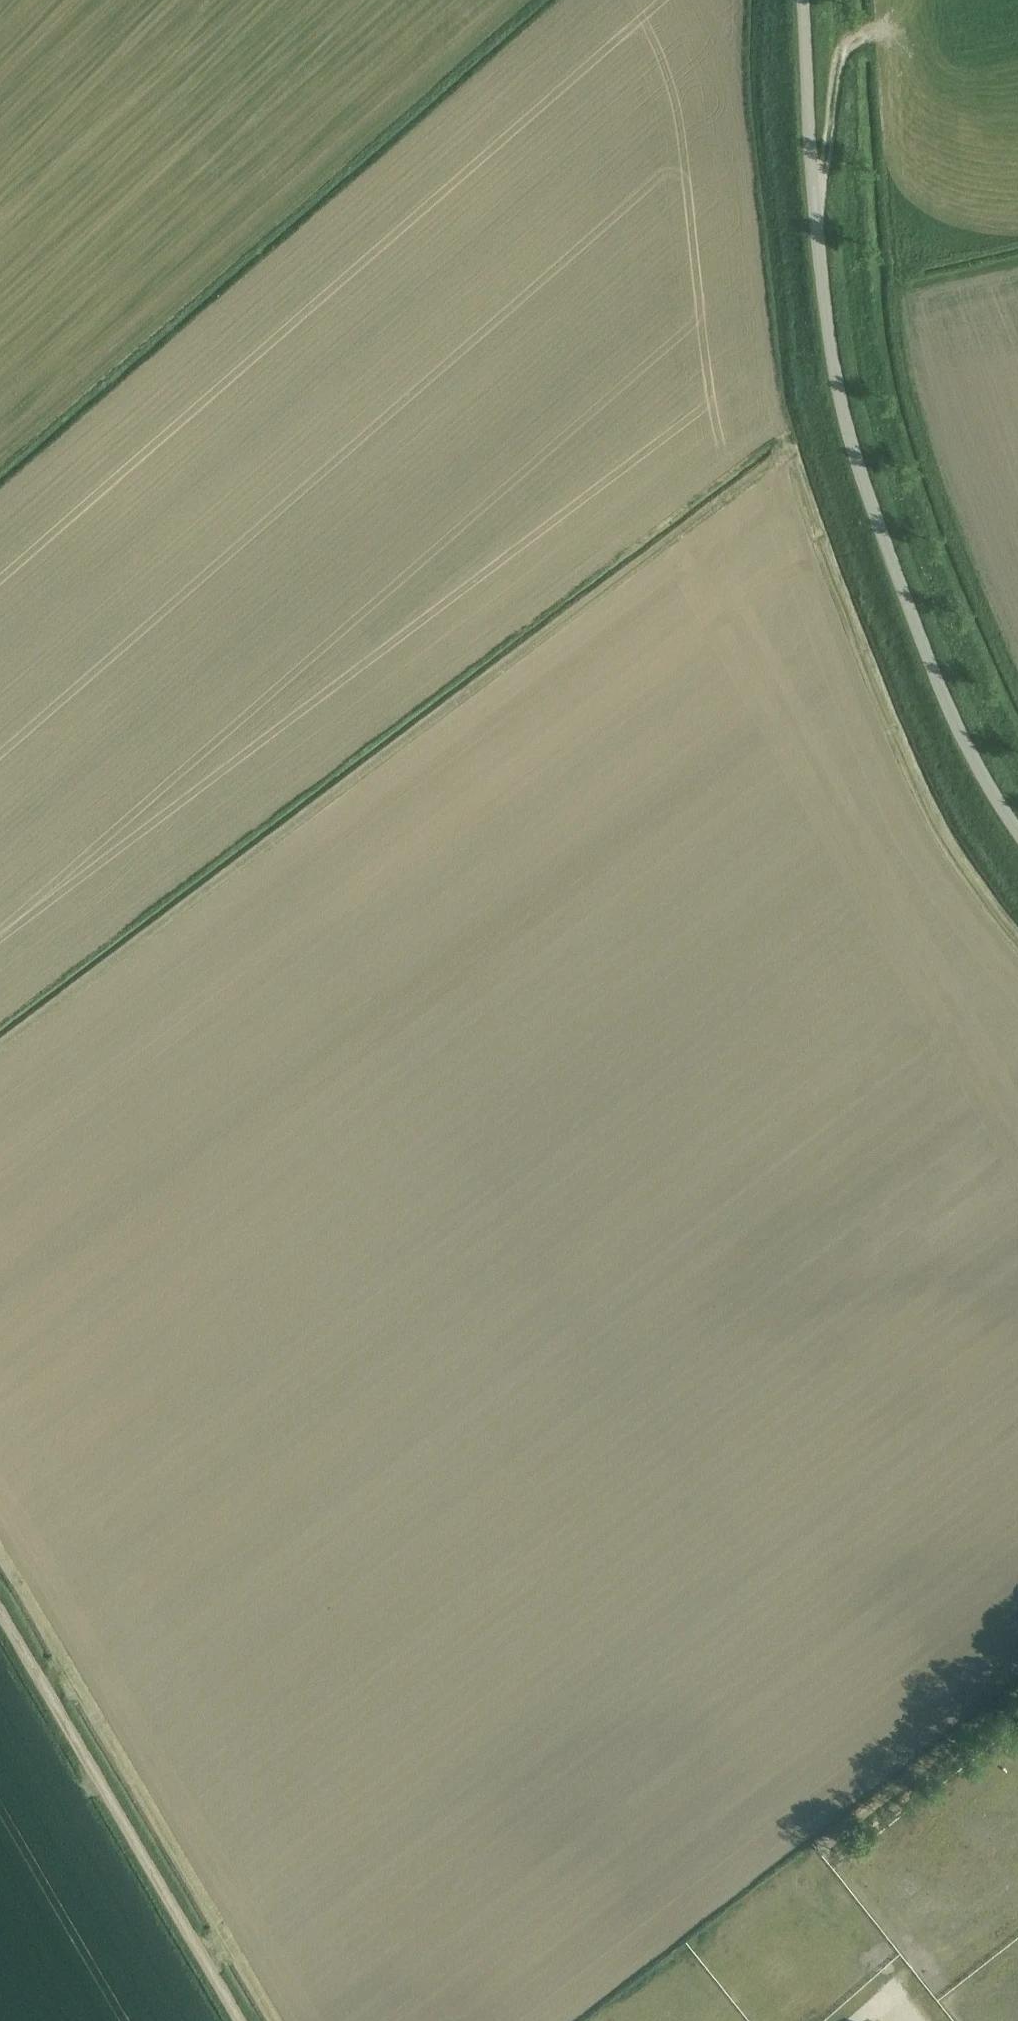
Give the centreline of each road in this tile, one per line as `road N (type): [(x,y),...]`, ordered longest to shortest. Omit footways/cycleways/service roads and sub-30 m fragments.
road 1 (unclassified): [(1017,830),(936,674),(848,432),(815,201),(803,0)]
road 2 (track): [(241,2020),(0,1606)]

